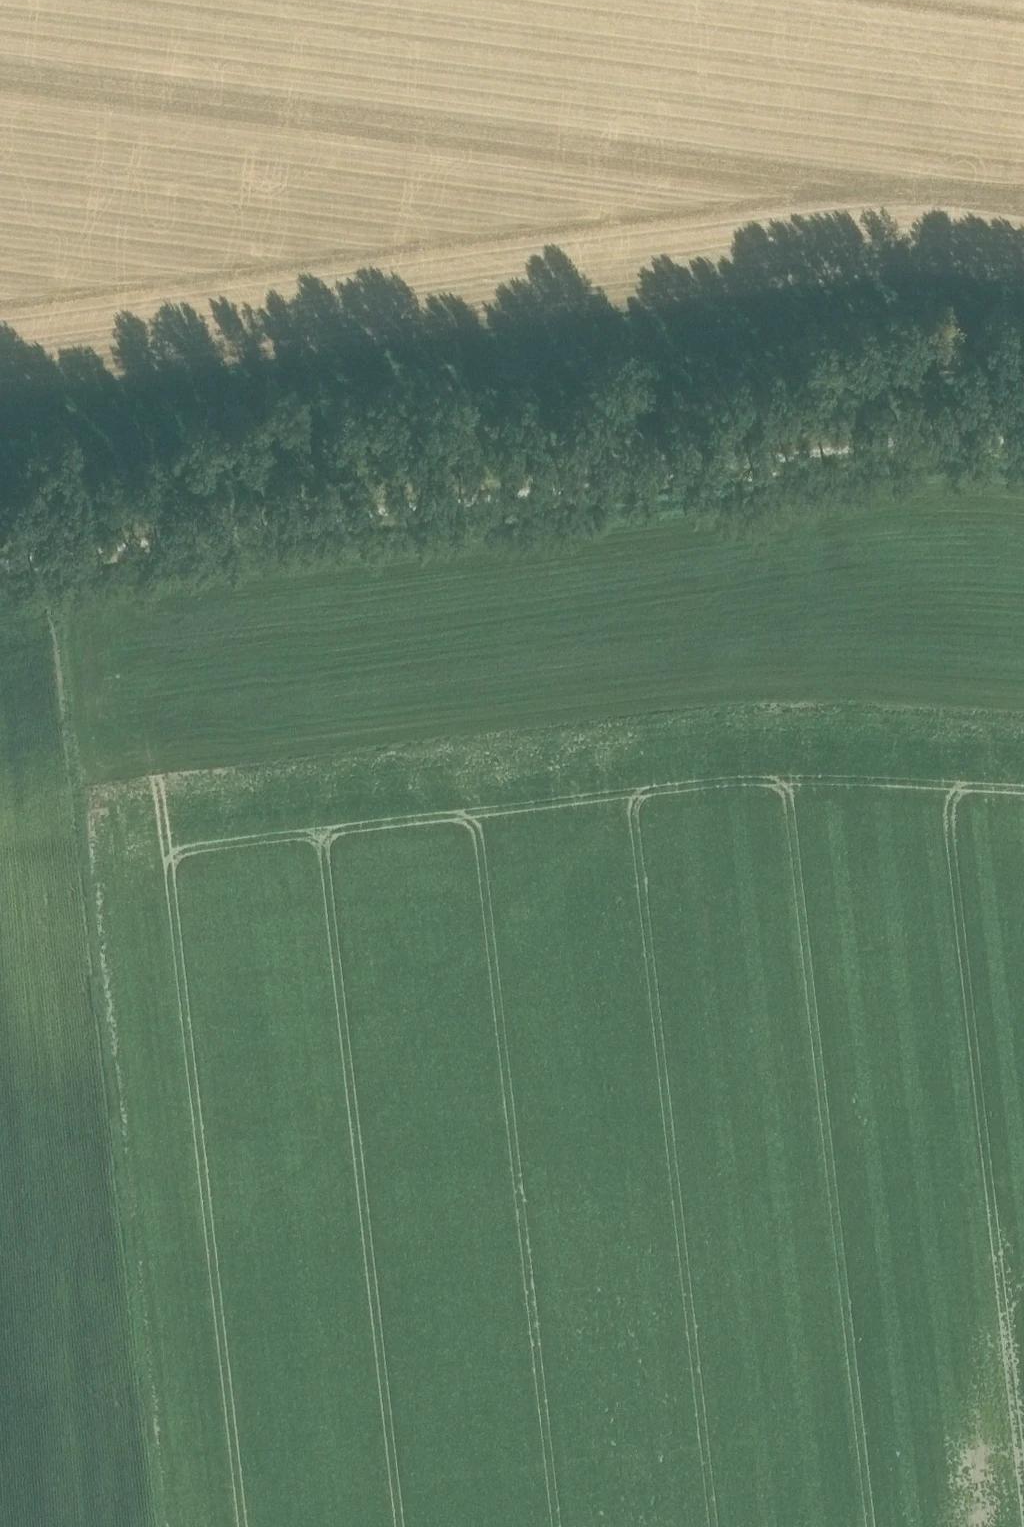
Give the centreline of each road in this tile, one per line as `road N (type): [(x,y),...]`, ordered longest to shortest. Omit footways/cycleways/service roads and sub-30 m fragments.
road 1 (track): [(0,426),(936,304),(1023,308)]

